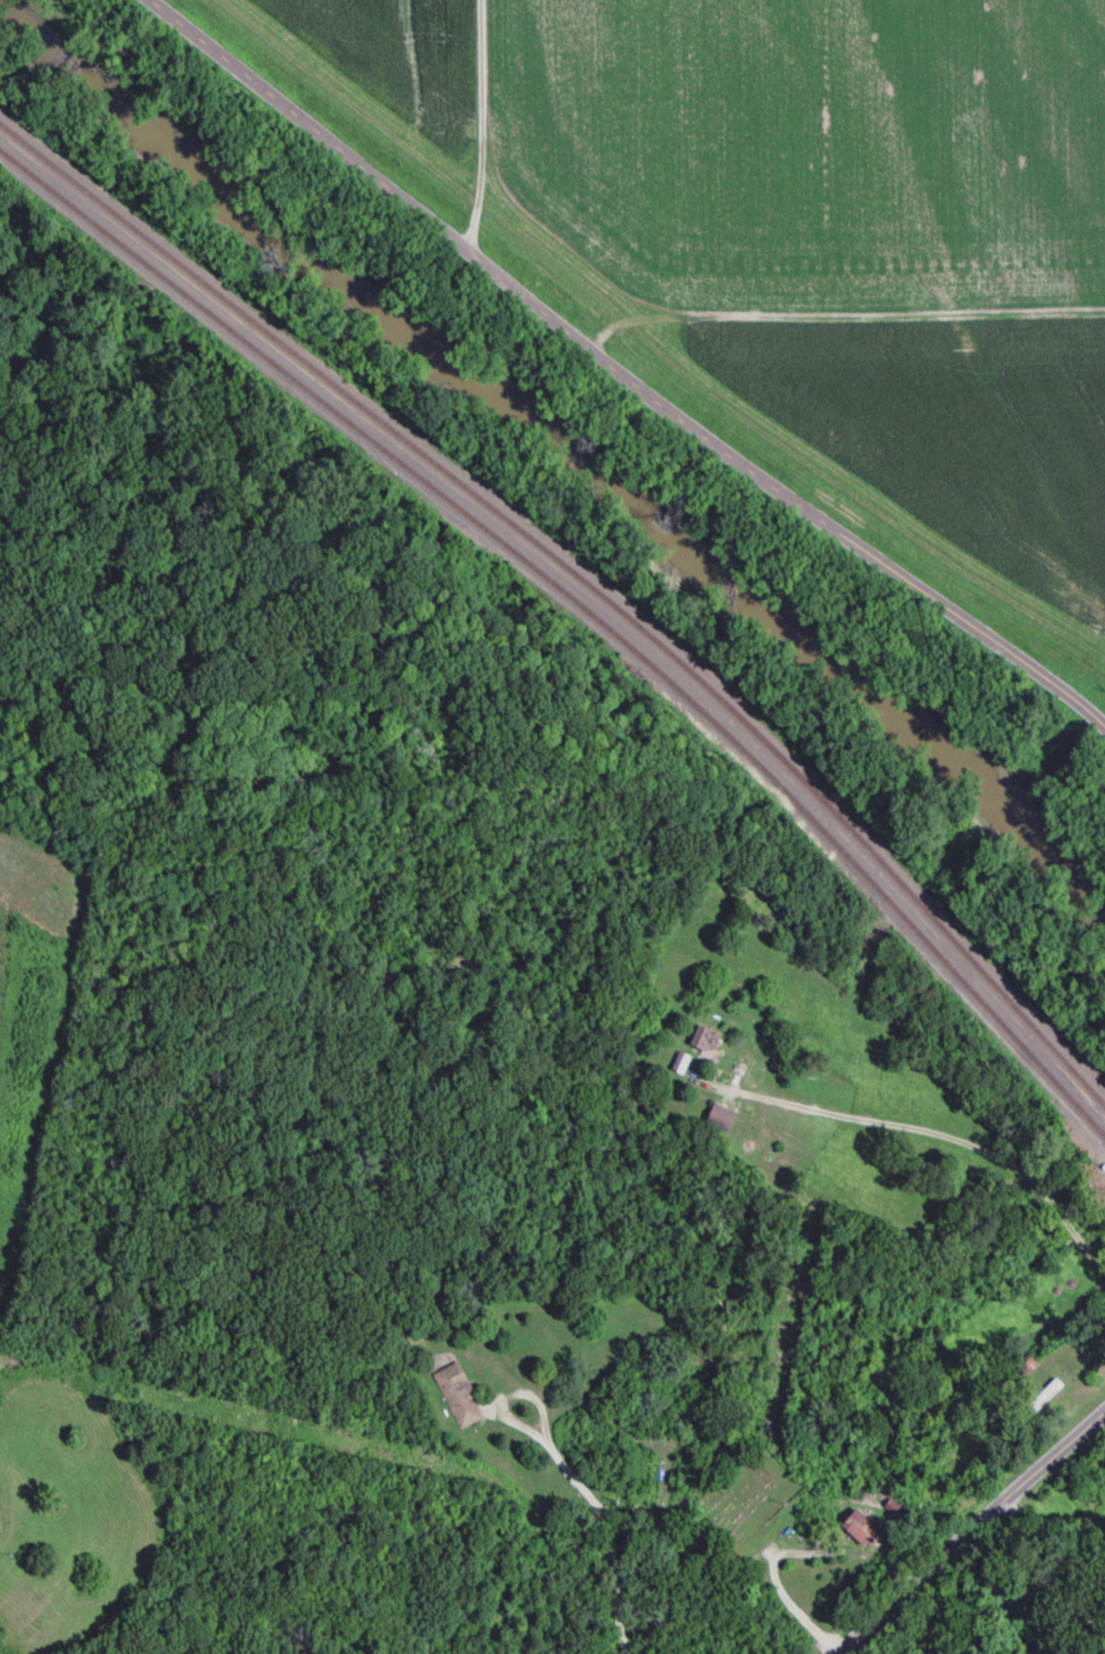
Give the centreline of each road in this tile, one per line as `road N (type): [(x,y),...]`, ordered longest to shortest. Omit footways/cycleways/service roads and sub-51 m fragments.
road 1 (residential): [(1104,741),(642,394),(142,0)]
road 2 (residential): [(737,1653),(1011,1452),(1104,1397)]

